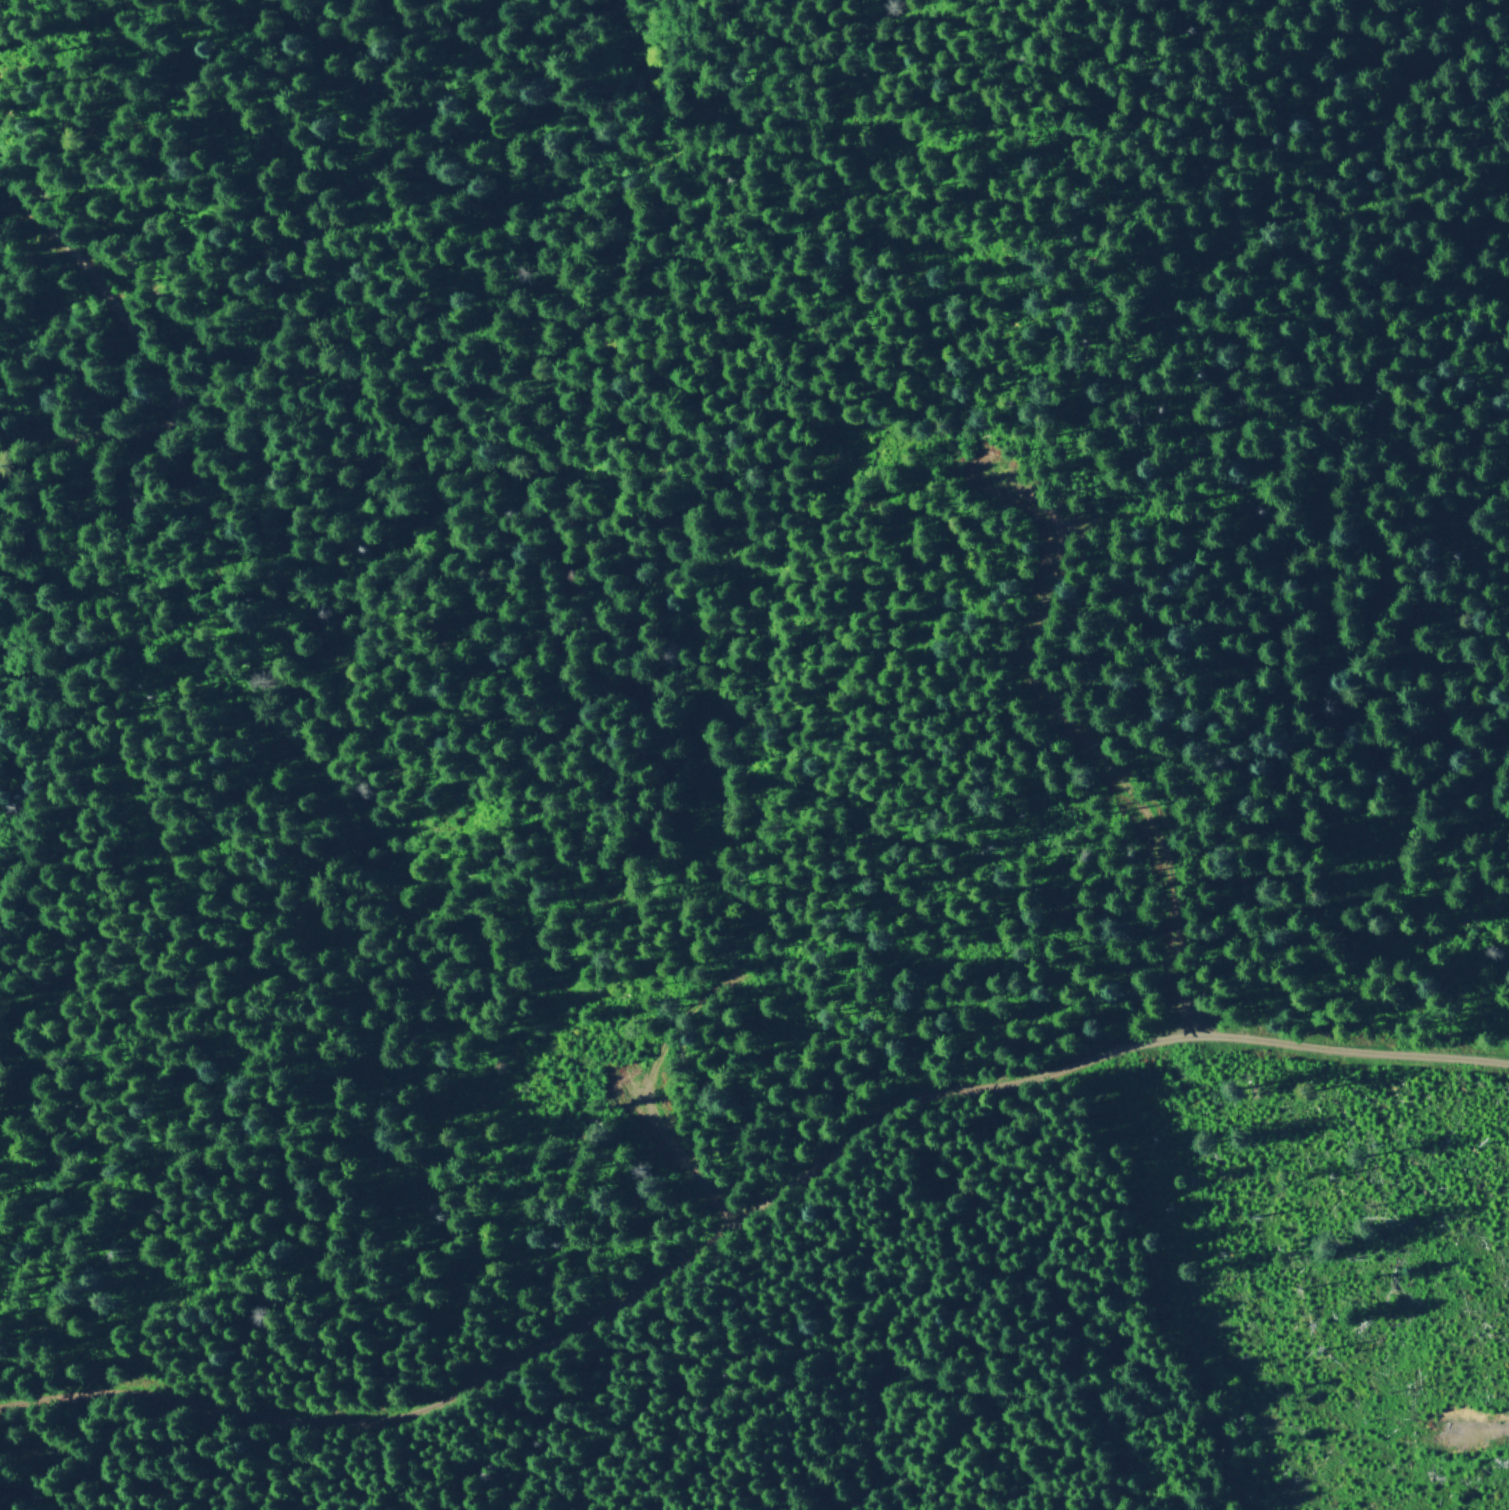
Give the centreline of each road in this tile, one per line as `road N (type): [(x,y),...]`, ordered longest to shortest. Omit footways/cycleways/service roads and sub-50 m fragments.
road 1 (track): [(0,1415),(430,1410),(534,1380),(783,1172),(984,1093),(1215,1050),(1471,1050),(1508,1062)]

